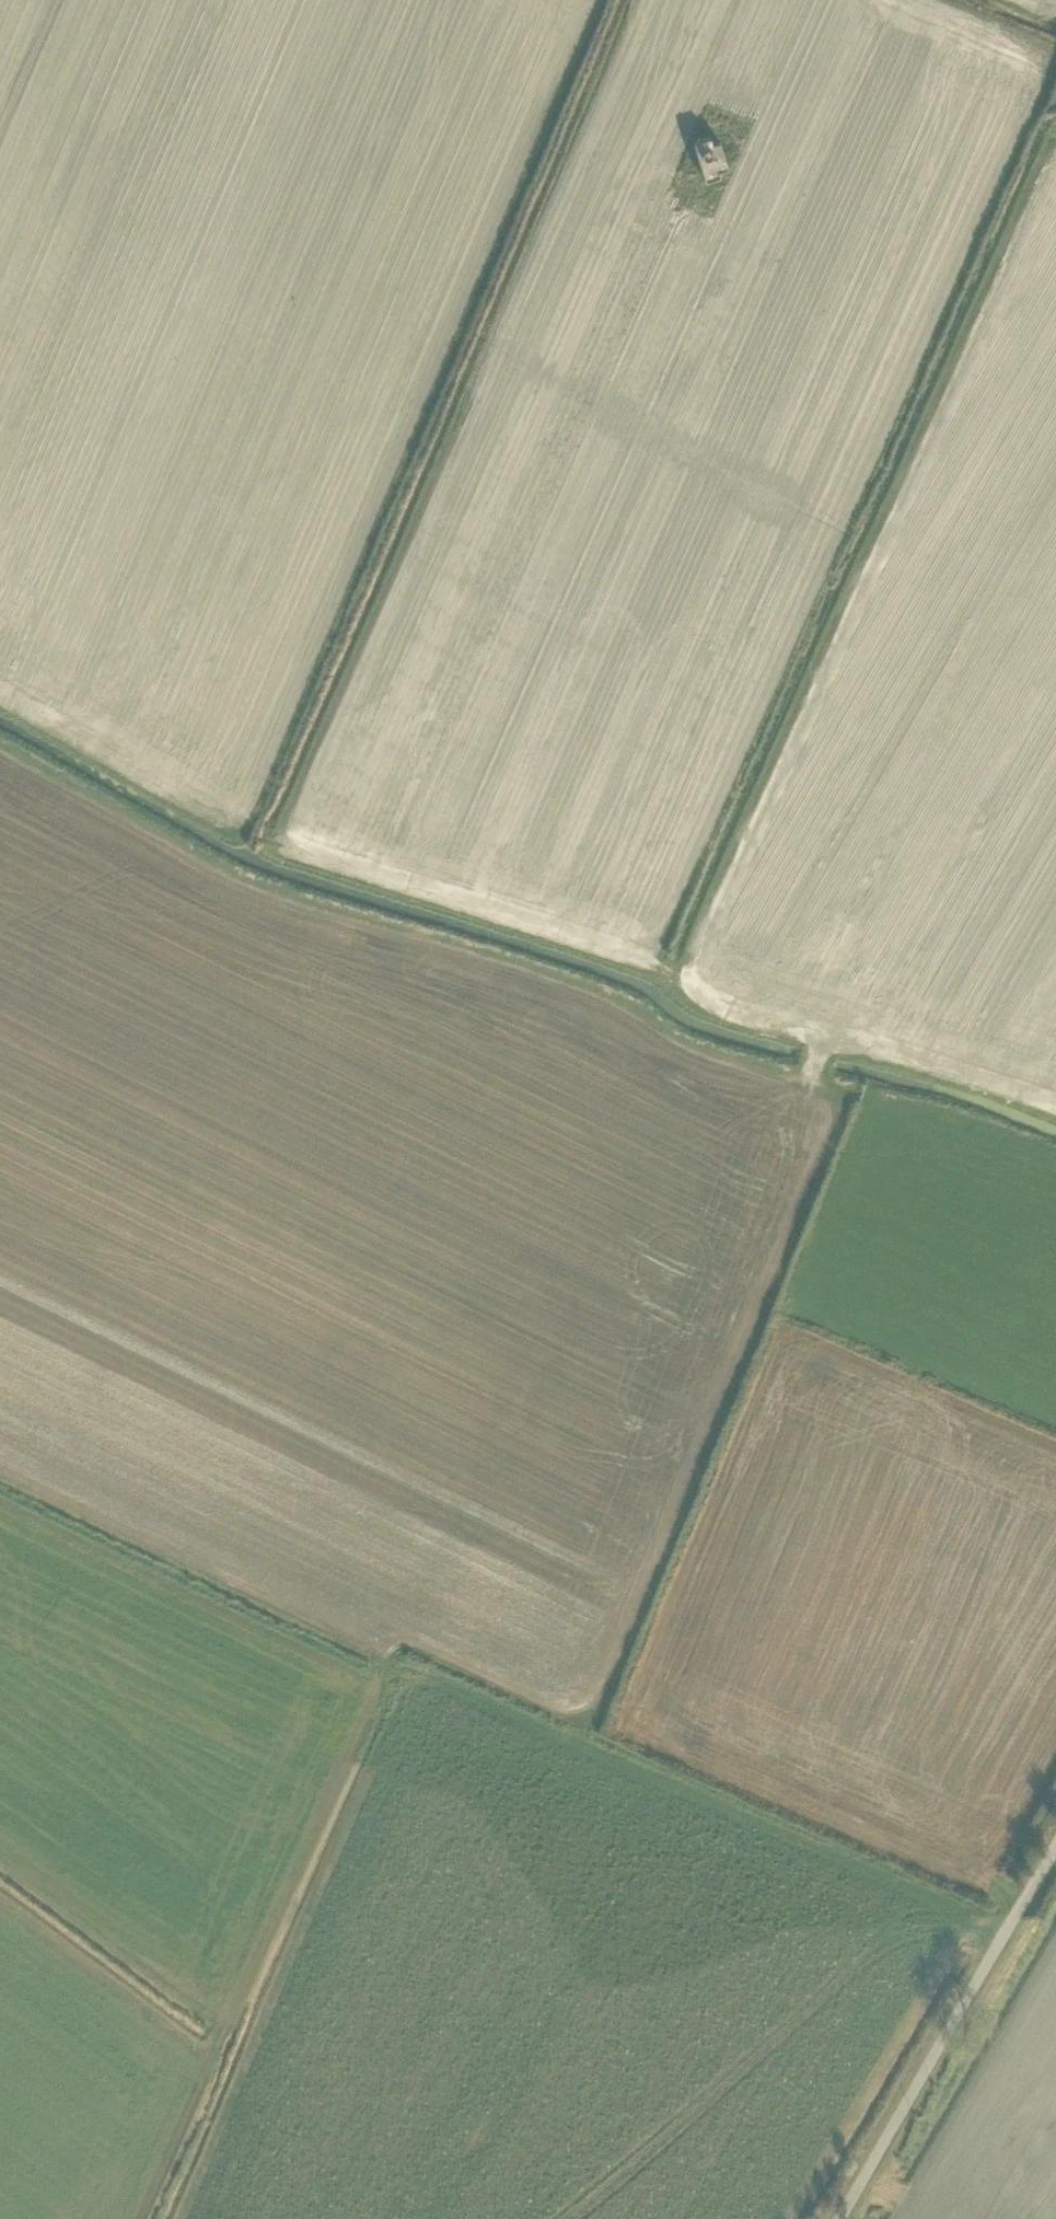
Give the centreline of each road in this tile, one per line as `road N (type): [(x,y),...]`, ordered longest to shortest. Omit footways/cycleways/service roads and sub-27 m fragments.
road 1 (unclassified): [(841,2218),(1055,1847)]
road 2 (track): [(1055,1112),(726,1012),(670,977)]

